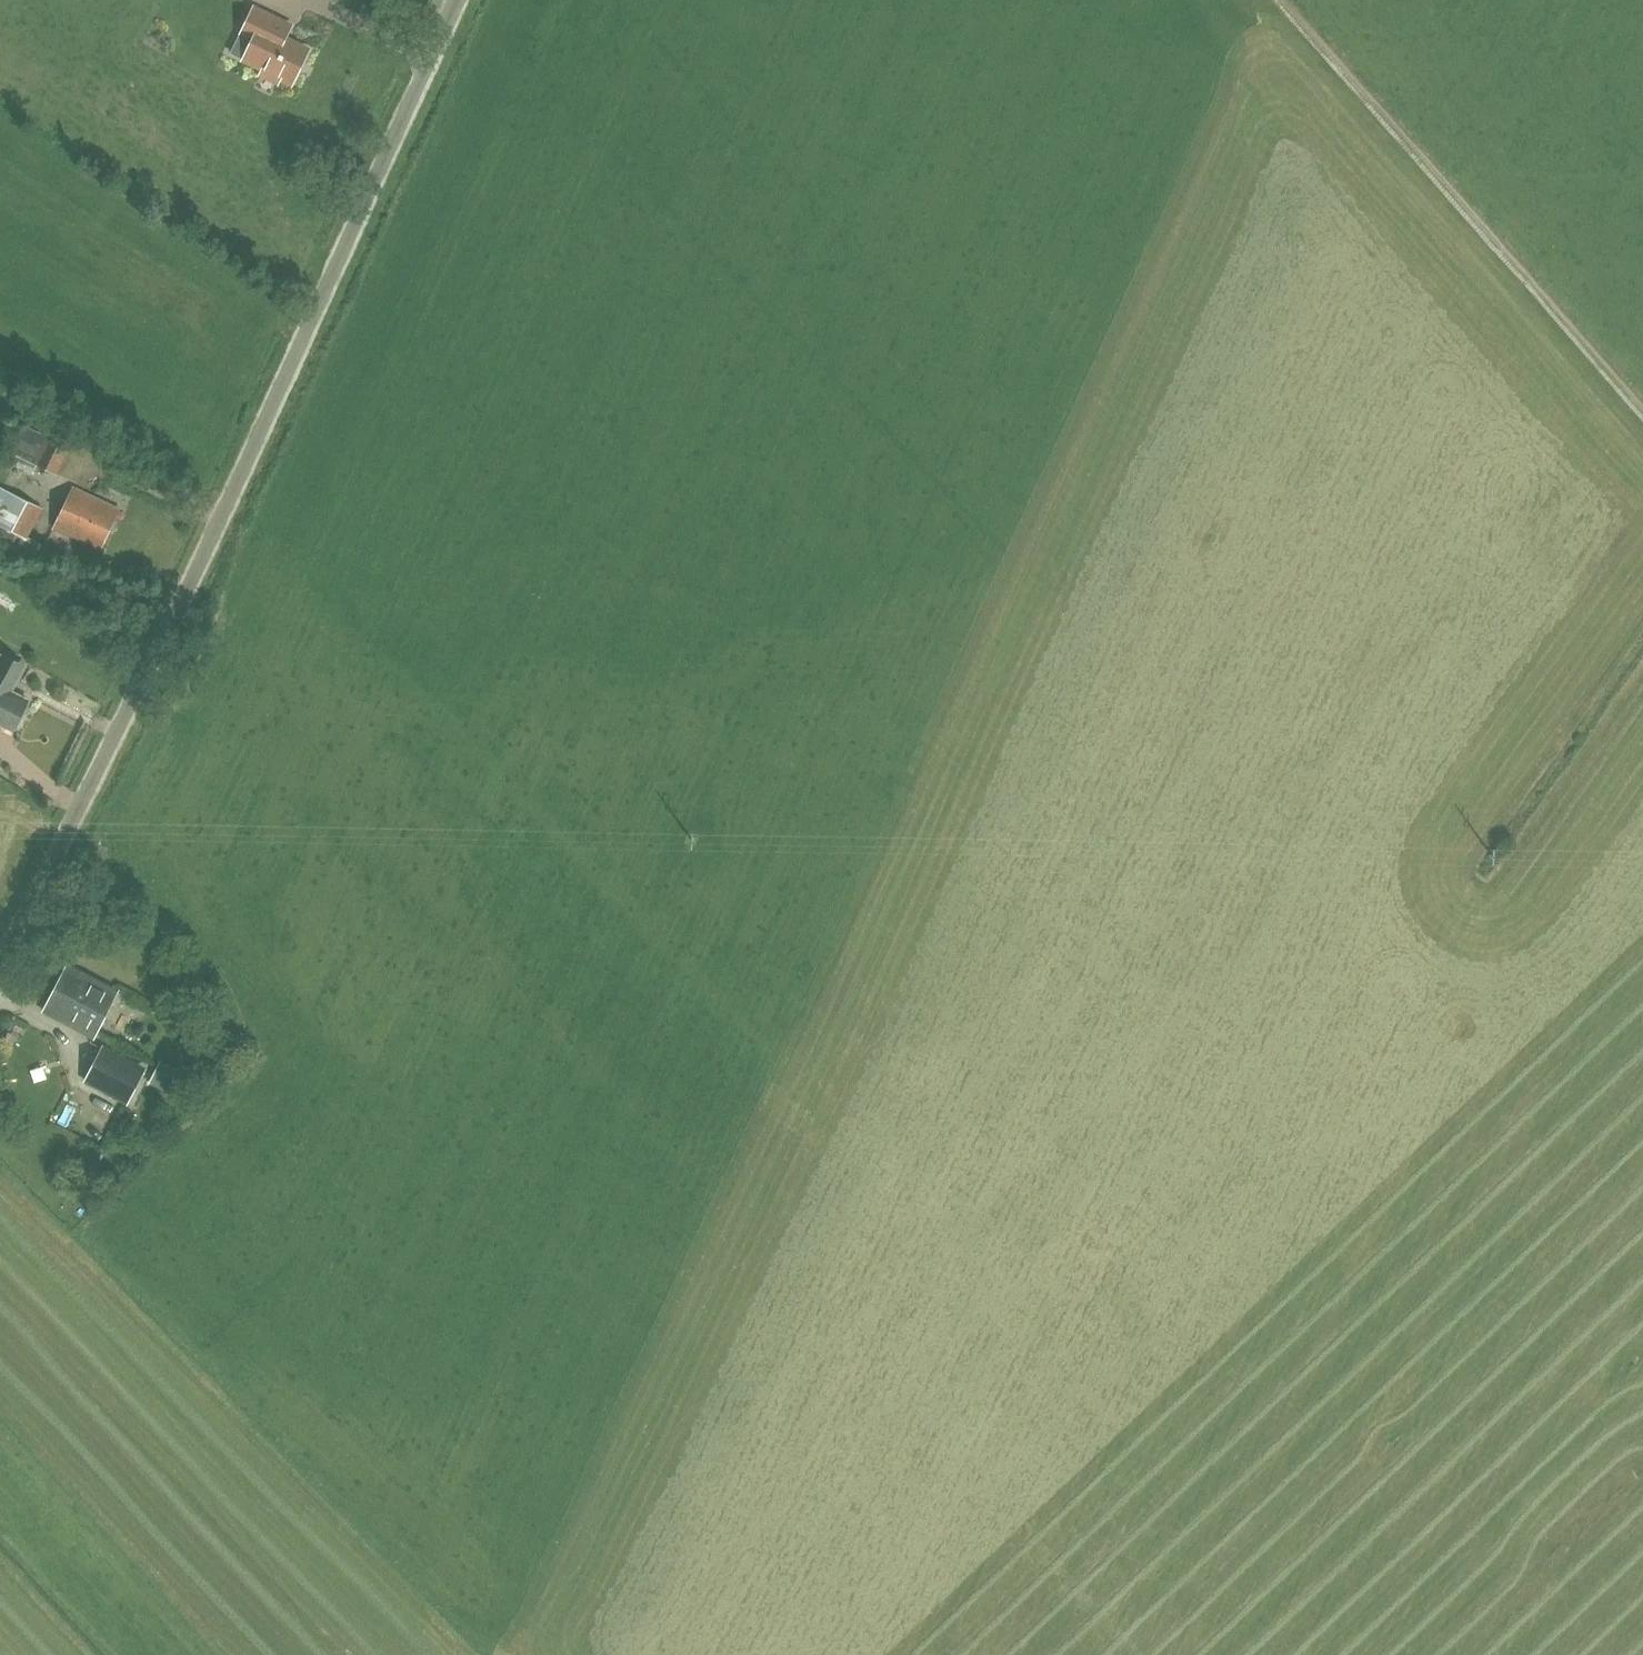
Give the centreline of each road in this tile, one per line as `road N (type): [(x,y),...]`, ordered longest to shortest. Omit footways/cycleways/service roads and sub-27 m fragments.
road 1 (unclassified): [(0,969),(217,533),(458,0)]

